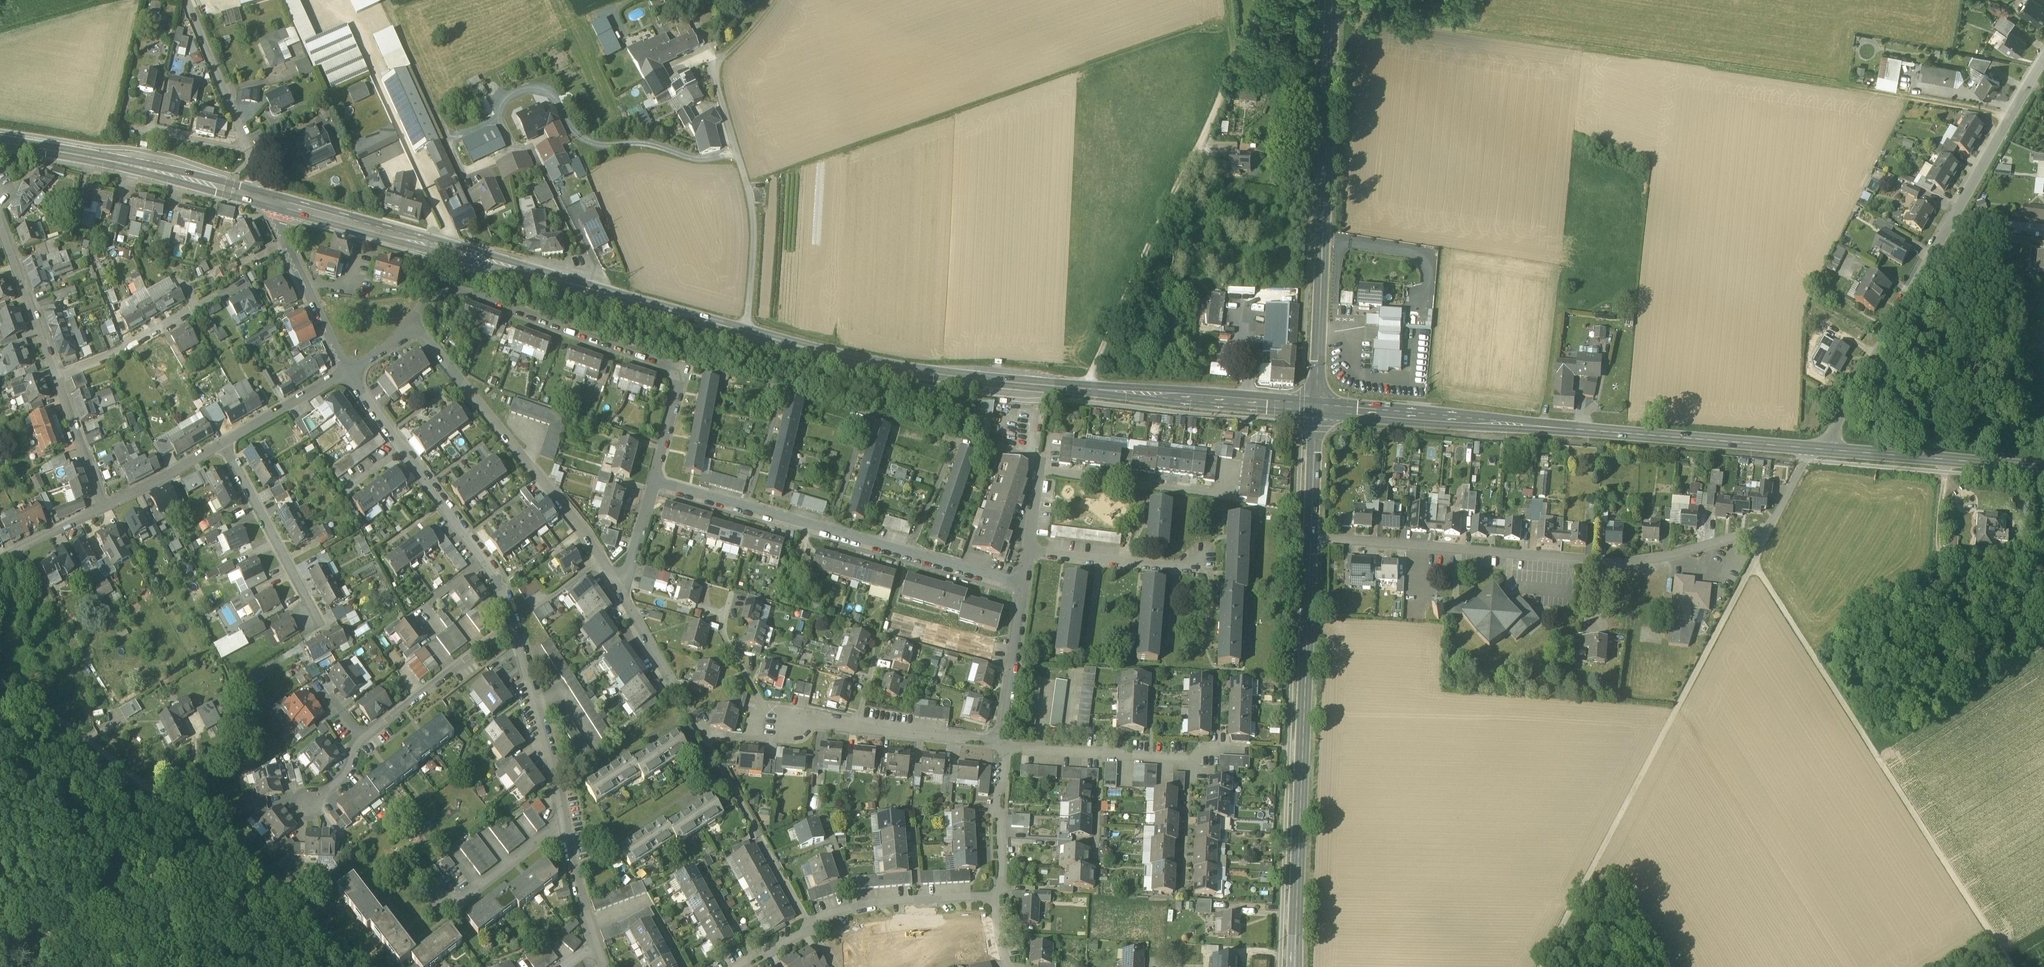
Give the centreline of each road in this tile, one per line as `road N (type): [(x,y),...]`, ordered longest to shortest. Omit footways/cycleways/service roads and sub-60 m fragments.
road 1 (secondary): [(1316,407),(1004,383),(876,364),(267,200)]
road 2 (residential): [(1311,538),(1614,563),(1671,554),(1773,523),(1803,460),(1820,450)]
road 3 (track): [(1230,16),(744,185)]
road 4 (secondary): [(1820,450),(1316,407)]
road 5 (track): [(1773,523),(1540,966)]
road 6 (track): [(1754,564),(2010,966)]
road 7 (residential): [(1820,450),(1916,296),(2043,63)]
road 8 (track): [(2013,117),(1585,48)]
road 9 (secondary): [(1295,966),(1311,538)]
road 10 (track): [(1088,388),(1266,0)]
road 11 (residential): [(655,481),(685,369),(457,289),(425,303),(411,332)]
road 12 (secondary): [(1316,407),(1333,0)]
road 13 (residential): [(411,332),(425,336),(589,535),(620,590)]
road 14 (residential): [(348,371),(496,570),(515,617)]
road 15 (residential): [(738,966),(856,912),(1001,900)]
road 16 (secondary): [(267,200),(0,142)]
road 17 (secondary): [(2043,469),(1820,450)]
road 18 (residential): [(1230,467),(1226,495),(1039,472)]
road 19 (unclassified): [(267,200),(186,0)]
road 20 (residential): [(1218,745),(1151,751),(1003,743)]
road 21 (residential): [(515,617),(563,821)]
road 22 (residential): [(223,443),(319,627)]
road 23 (residential): [(363,738),(515,617)]
road 24 (residential): [(267,200),(348,371)]
road 25 (residential): [(1212,571),(1028,554)]
road 26 (residential): [(56,376),(0,210)]
road 27 (residential): [(1003,743),(1024,583)]
road 28 (residential): [(1001,900),(1003,743)]
road 29 (residential): [(780,733),(721,633),(731,596)]
road 30 (residential): [(563,821),(441,915)]
road 31 (residential): [(1003,743),(854,727)]
road 32 (residential): [(56,376),(188,314)]
road 33 (residential): [(348,371),(223,443)]
road 34 (residential): [(105,508),(56,376)]
road 35 (residential): [(223,443),(105,508)]
road 36 (secondary): [(1311,538),(1316,407)]
road 37 (residential): [(910,553),(958,437)]
road 38 (residential): [(620,590),(681,698)]
road 39 (residential): [(828,529),(871,413)]
road 40 (residential): [(747,506),(783,390)]

